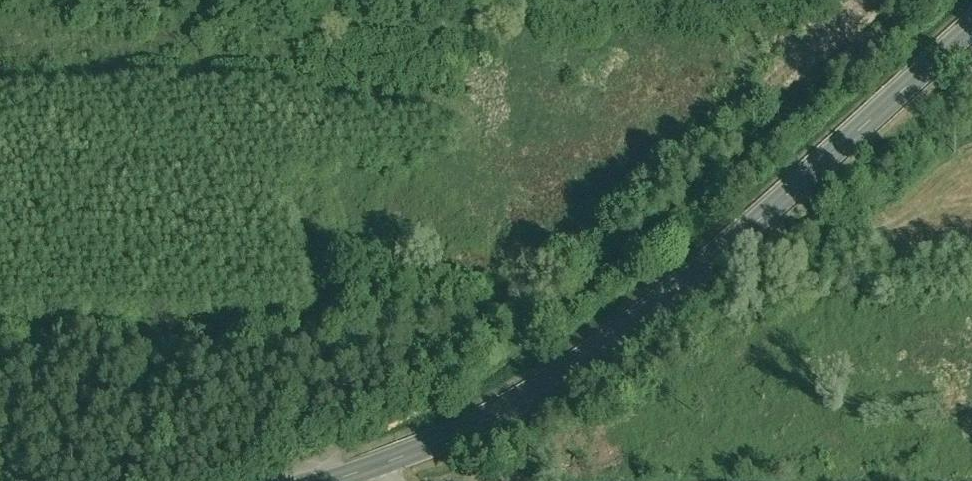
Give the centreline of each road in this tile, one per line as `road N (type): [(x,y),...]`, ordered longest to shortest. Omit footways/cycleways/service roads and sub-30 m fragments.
road 1 (tertiary): [(971,35),(752,232),(578,367),(471,430),(363,476)]

